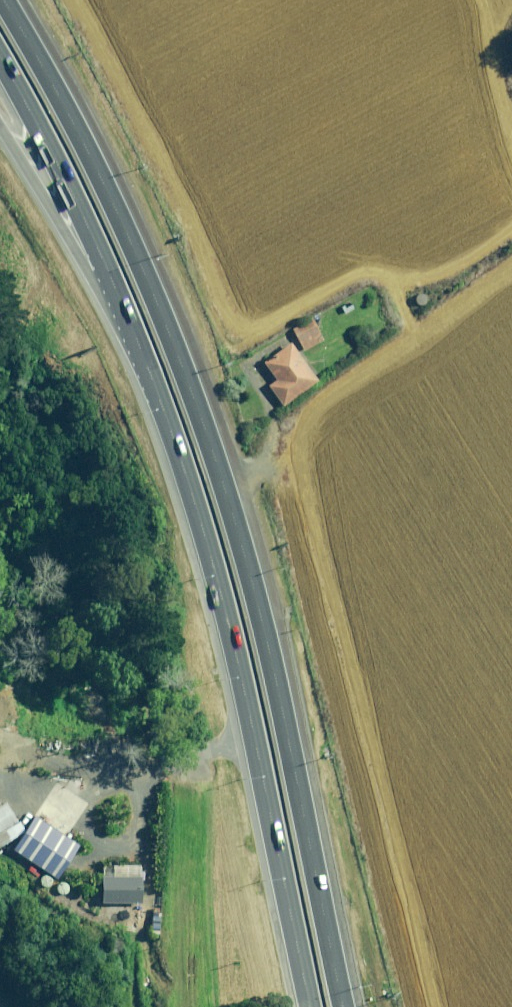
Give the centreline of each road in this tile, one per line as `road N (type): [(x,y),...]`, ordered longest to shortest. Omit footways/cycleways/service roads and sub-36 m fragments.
road 1 (motorway): [(0,4),(120,233),(218,477),(249,581),(344,1006)]
road 2 (motorway): [(307,1006),(217,587),(128,336)]
road 3 (motorway): [(128,336),(77,213),(0,69)]
road 4 (motorway): [(128,336),(0,138)]

